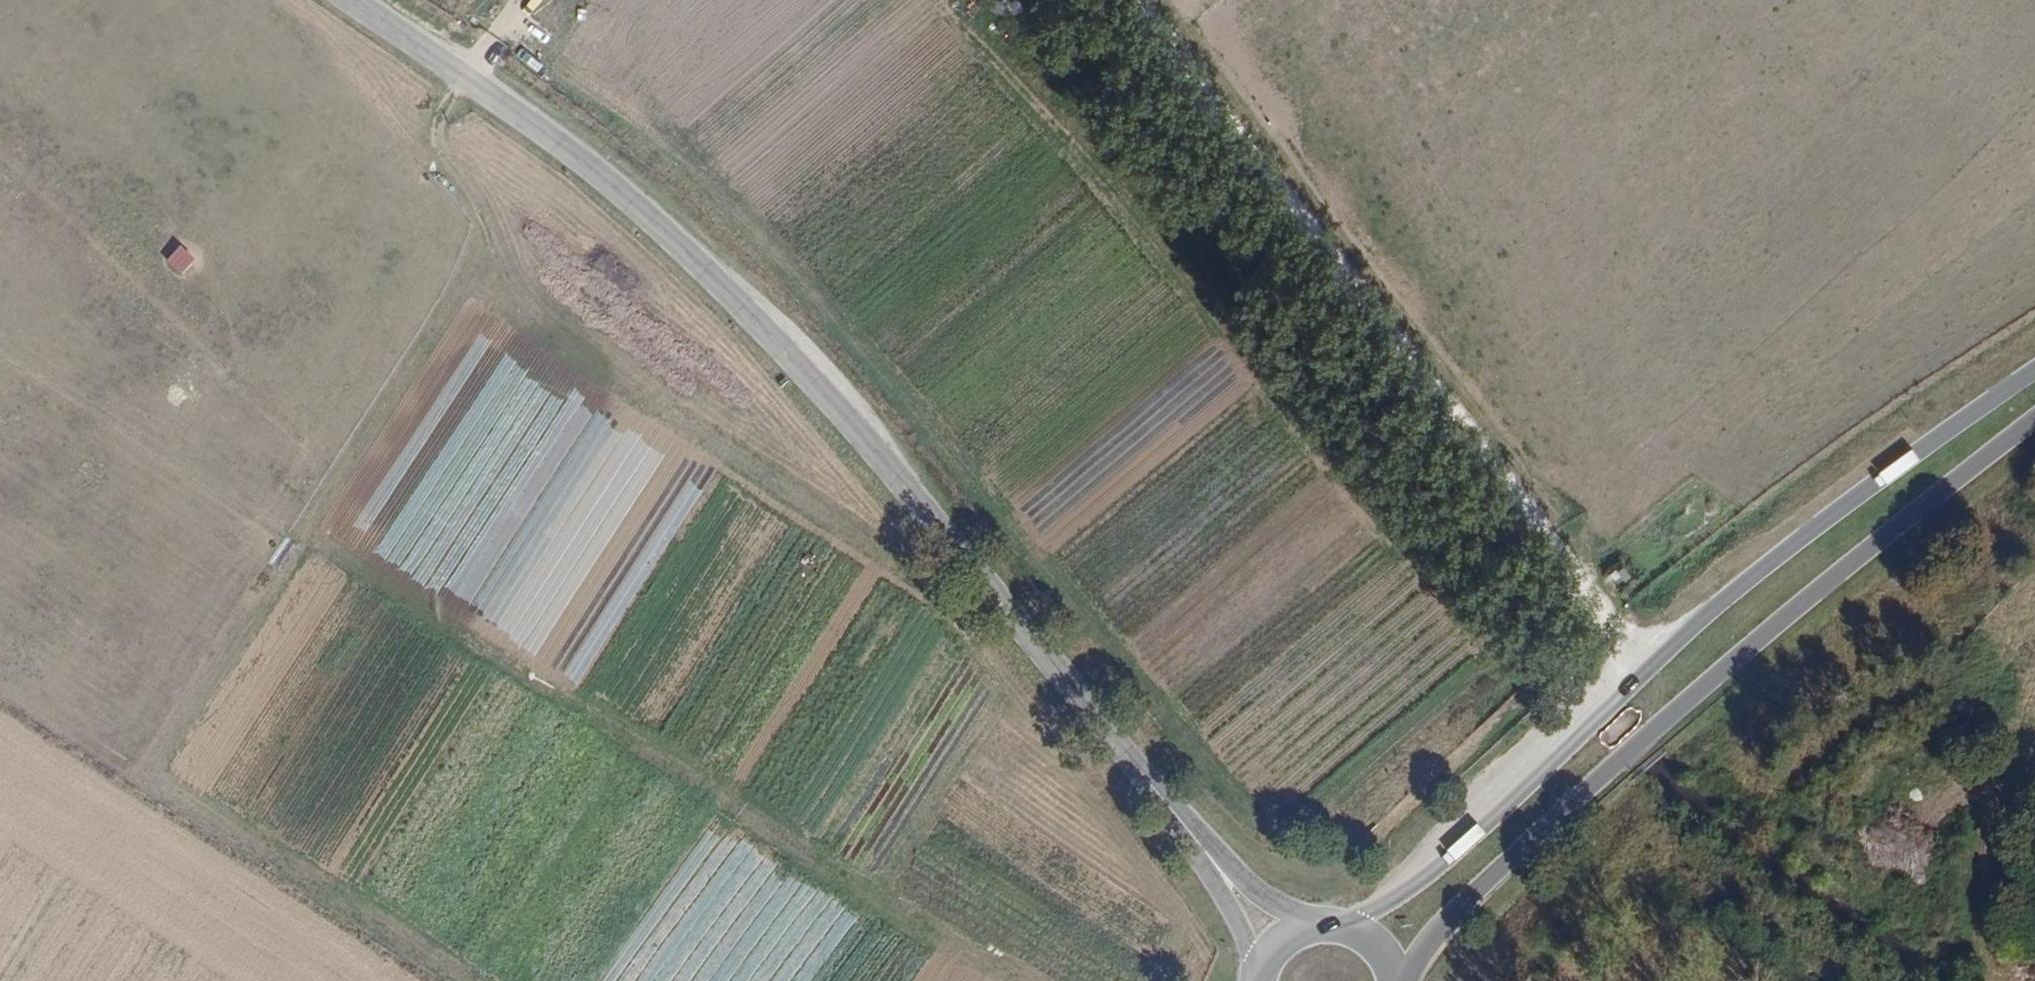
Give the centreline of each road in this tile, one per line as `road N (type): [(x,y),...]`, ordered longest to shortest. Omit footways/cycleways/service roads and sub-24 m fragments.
road 1 (track): [(466,78),(431,131),(486,227),(491,254),(306,534),(1013,980)]
road 2 (tertiary): [(352,0),(597,172),(774,334),(1228,875)]
road 3 (track): [(500,22),(734,204),(823,298),(1248,813)]
road 4 (track): [(936,0),(1006,63),(1521,676)]
road 5 (primary): [(2034,382),(1795,551),(1602,714),(1426,880),(1373,916),(1343,917)]
road 6 (track): [(1602,714),(1607,629),(1464,418),(1129,0)]
road 7 (primary): [(1405,980),(1440,937),(1732,667),(2034,433)]
road 8 (track): [(306,534),(154,773),(160,785),(460,980)]
road 9 (track): [(474,273),(906,567)]

